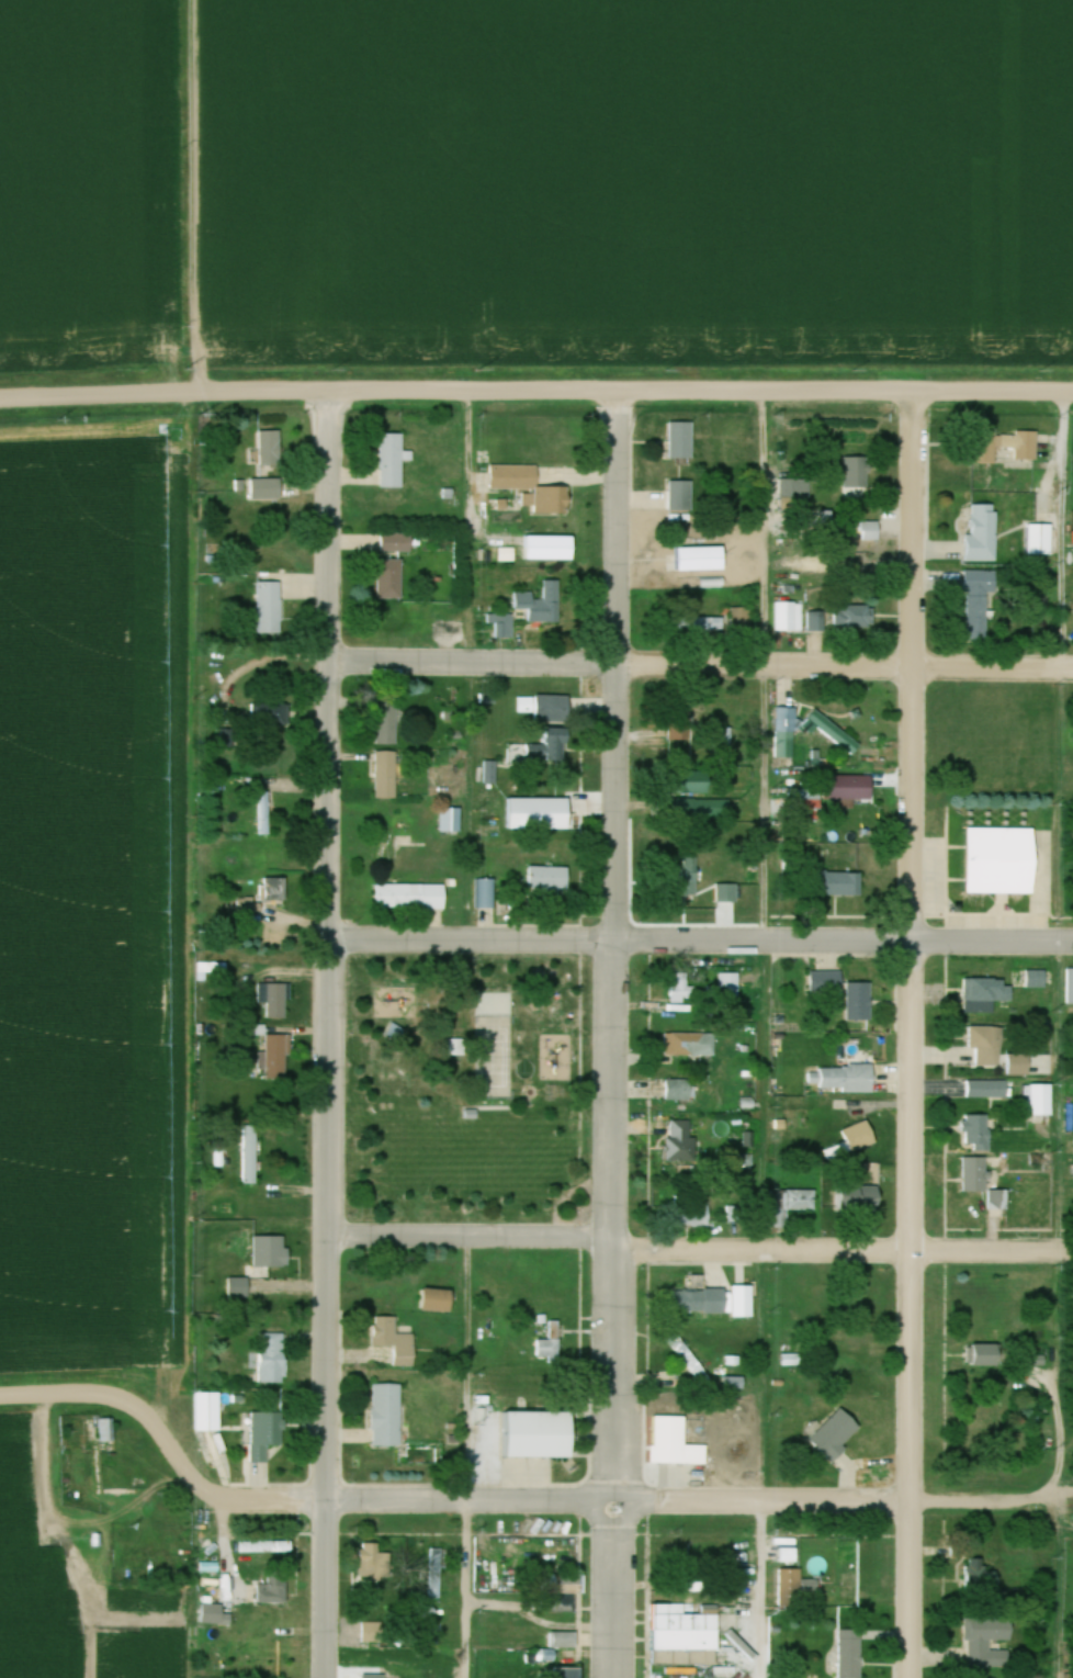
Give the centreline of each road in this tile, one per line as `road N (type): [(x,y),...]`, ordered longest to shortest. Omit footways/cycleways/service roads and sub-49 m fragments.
road 1 (tertiary): [(327,1677),(331,394)]
road 2 (residential): [(910,1677),(912,394)]
road 3 (residential): [(613,1253),(621,394)]
road 4 (residential): [(913,1509),(235,1501),(202,1491),(138,1415)]
road 5 (residential): [(329,665),(1072,671)]
road 6 (residential): [(1072,943),(330,944)]
road 7 (tertiary): [(1072,394),(331,394)]
road 8 (residential): [(613,1253),(1072,1255)]
road 9 (residential): [(617,1677),(613,1282)]
road 10 (residential): [(331,394),(0,401)]
road 11 (residential): [(613,1240),(330,1237)]
road 12 (residential): [(138,1415),(86,1395),(0,1400)]

